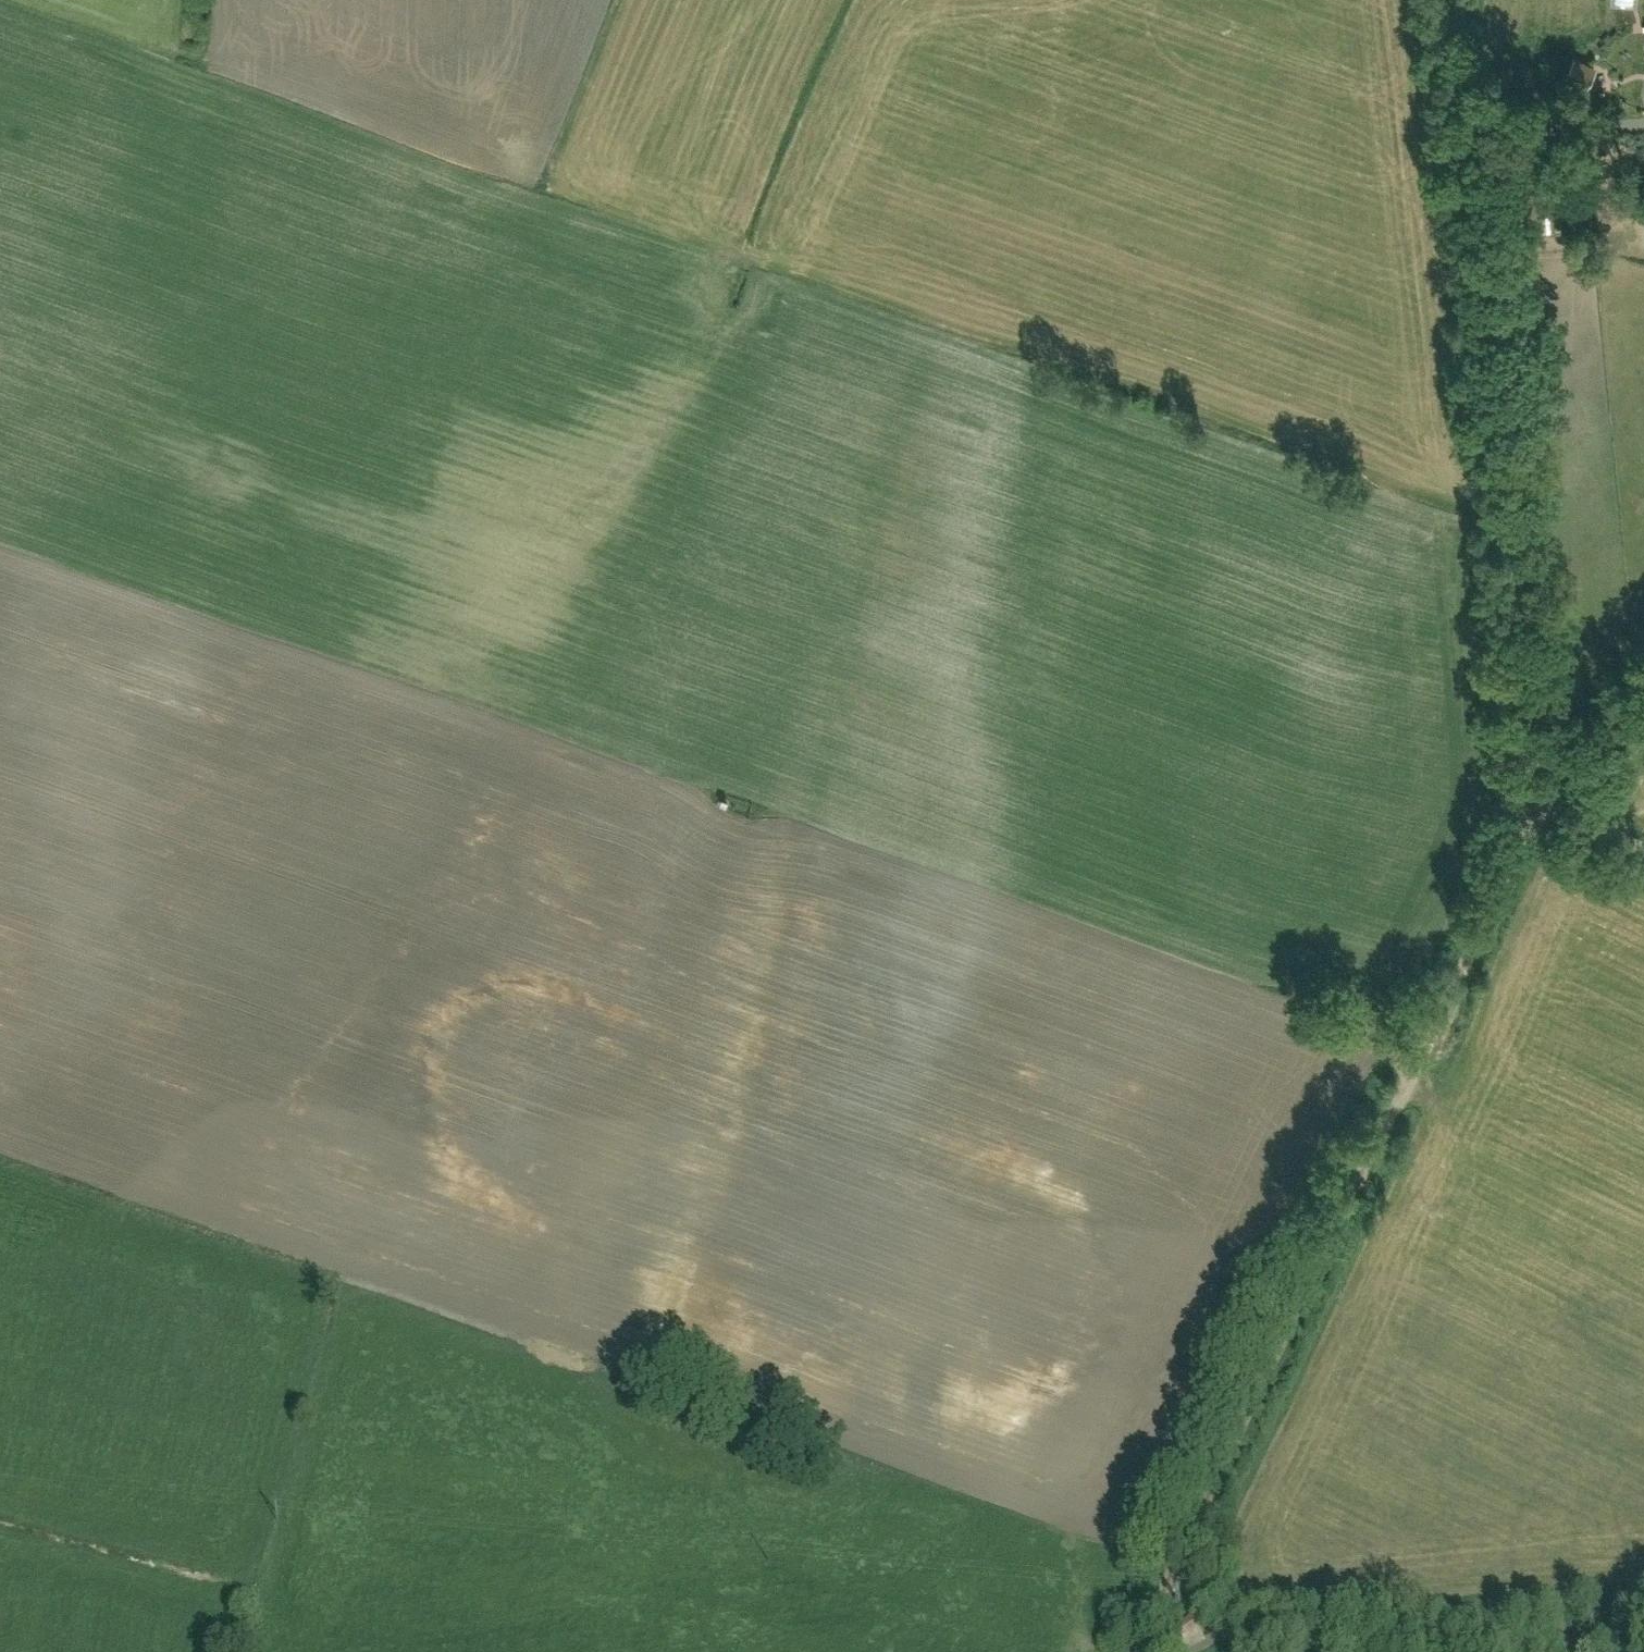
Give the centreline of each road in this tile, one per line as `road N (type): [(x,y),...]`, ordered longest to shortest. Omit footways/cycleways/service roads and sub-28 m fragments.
road 1 (track): [(1456,0),(1537,802),(1140,1651)]
road 2 (track): [(1643,715),(1537,802)]

